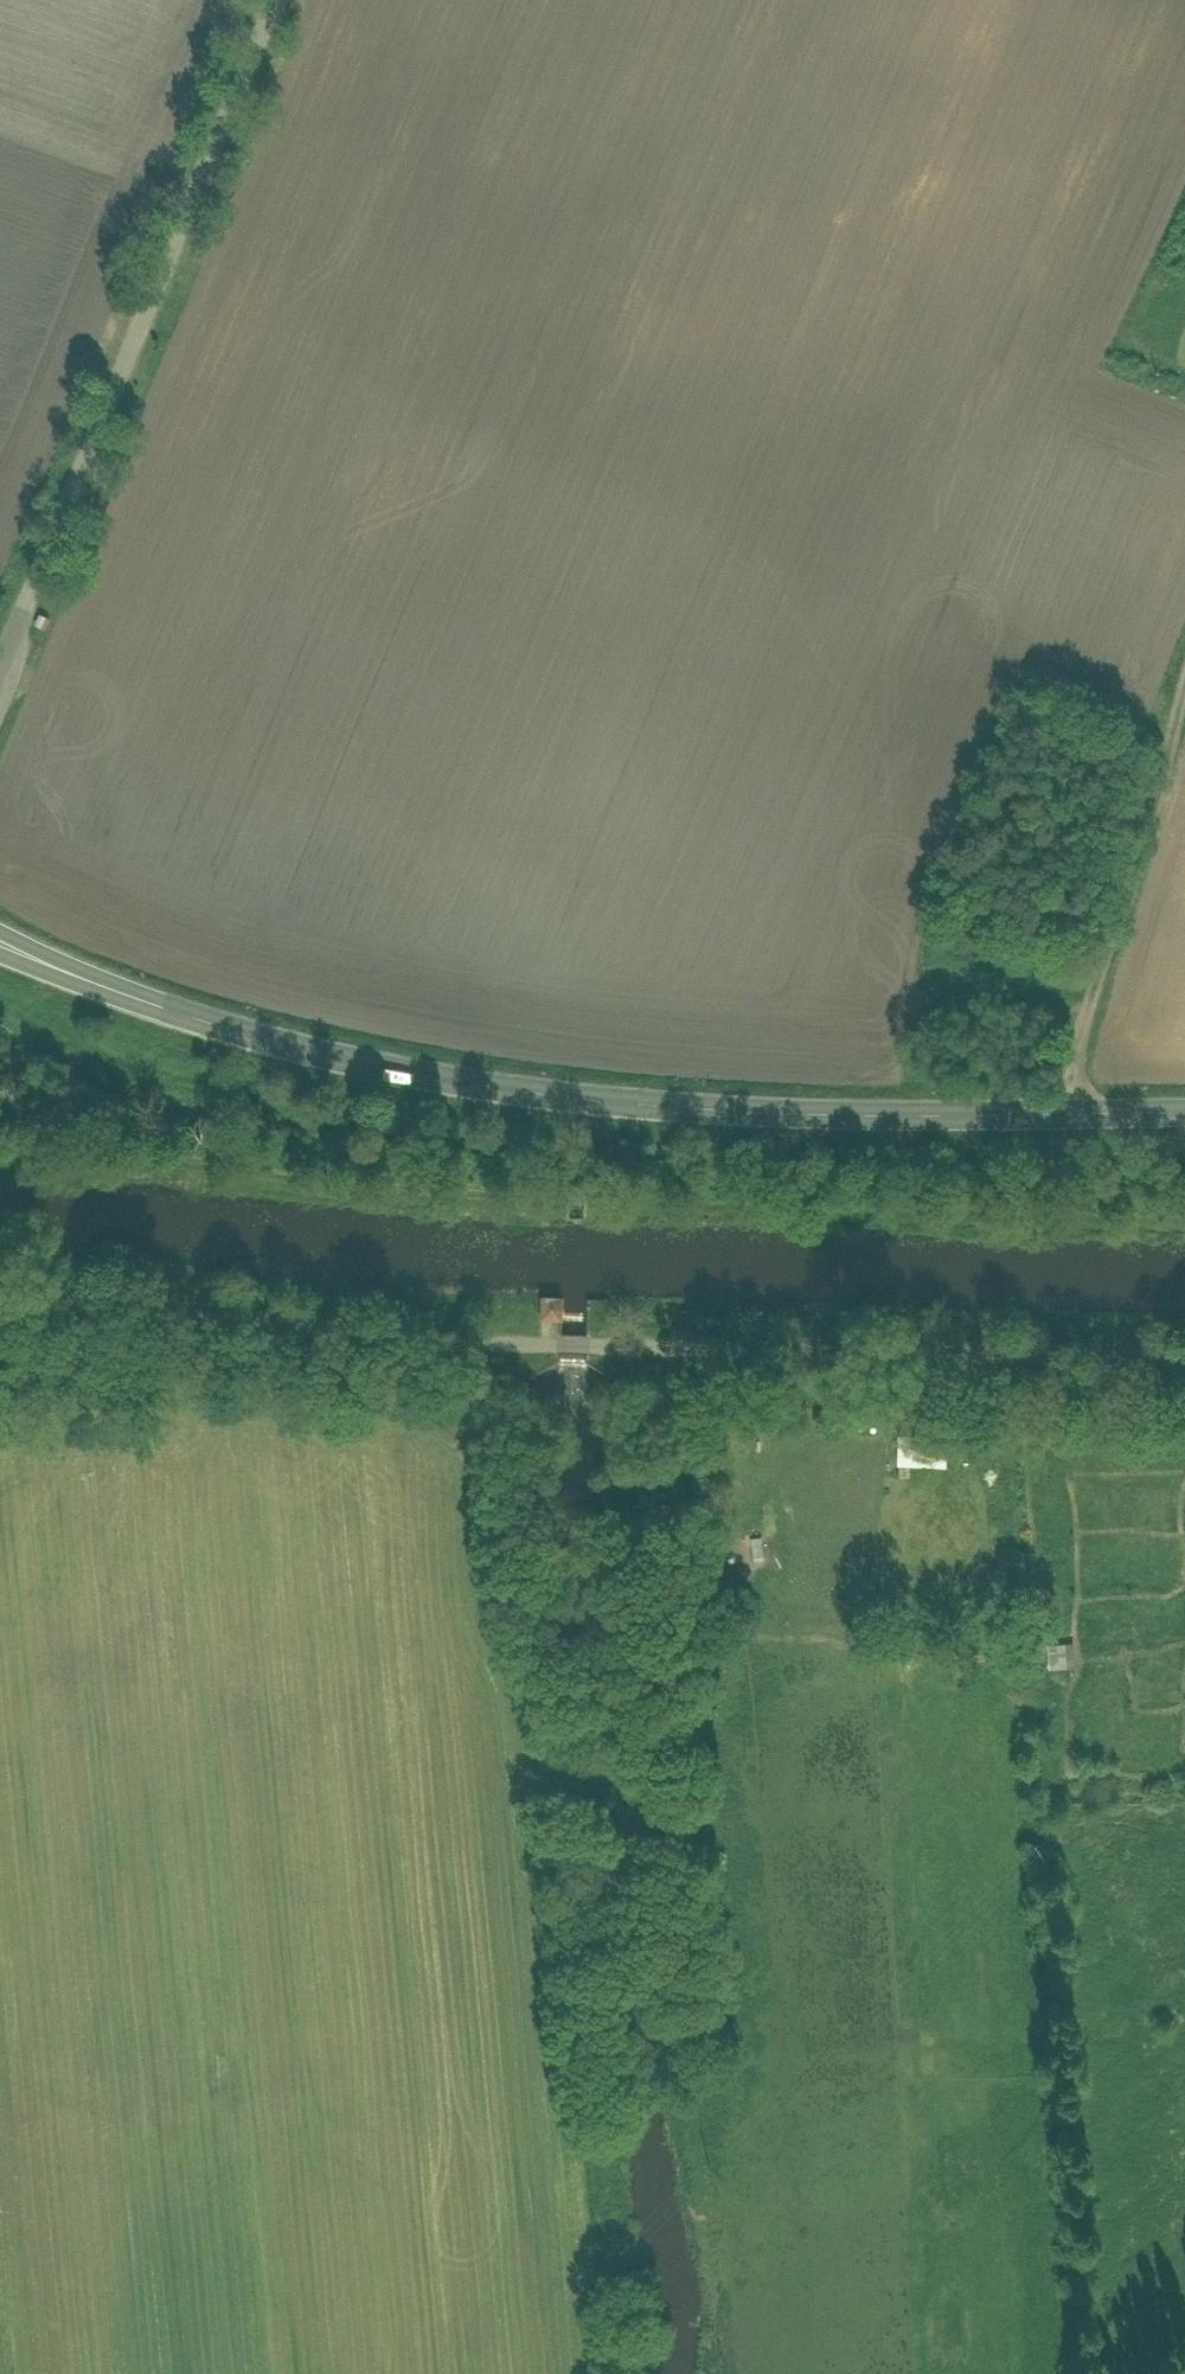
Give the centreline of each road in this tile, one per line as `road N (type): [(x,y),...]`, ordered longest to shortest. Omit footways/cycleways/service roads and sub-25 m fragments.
road 1 (tertiary): [(1184,1112),(890,1116),(492,1085),(340,1056),(191,1015),(0,941)]
road 2 (unclassified): [(1184,1361),(598,1343),(0,1289)]
road 3 (unclassified): [(271,0),(0,673)]
road 4 (track): [(1059,1115),(1184,674)]

